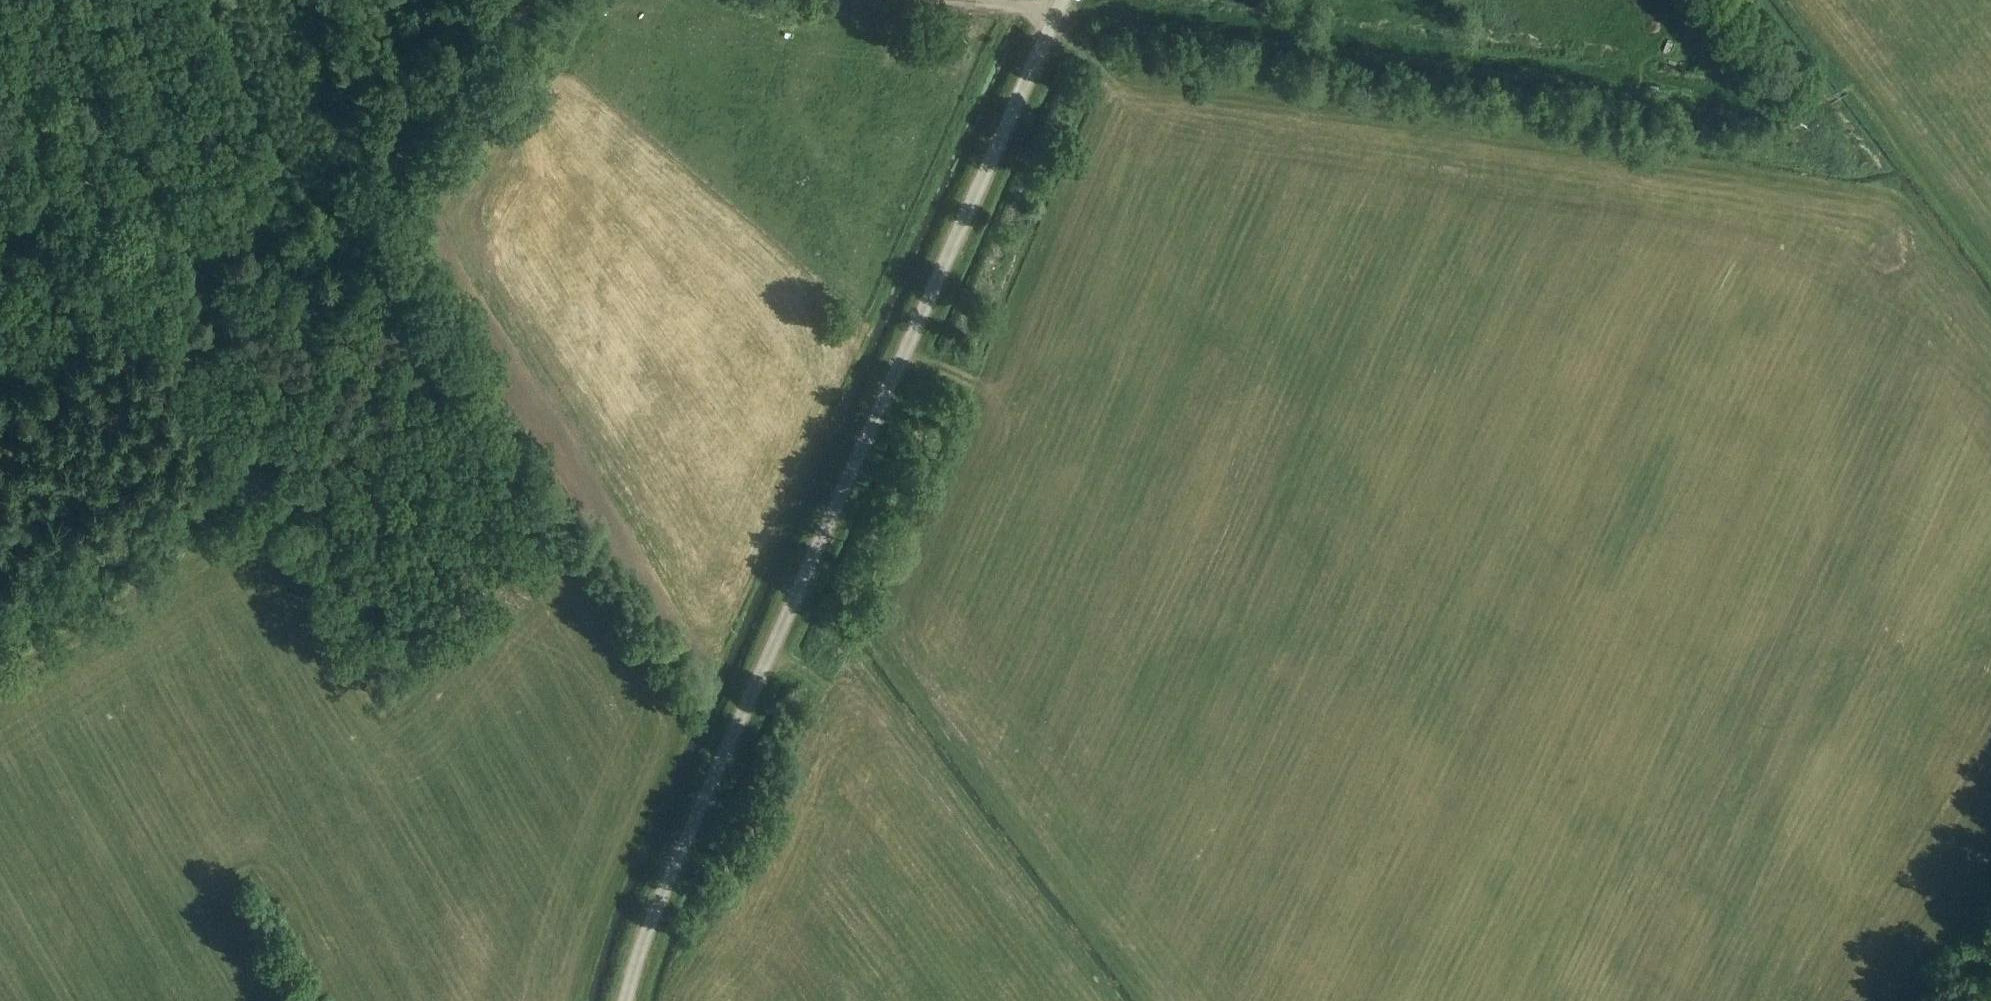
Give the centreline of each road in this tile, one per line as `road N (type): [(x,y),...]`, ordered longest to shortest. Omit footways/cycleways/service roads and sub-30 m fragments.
road 1 (unclassified): [(626,1000),(676,861),(1065,0)]
road 2 (track): [(0,616),(228,478),(312,404),(362,308),(392,173),(512,0)]
road 3 (track): [(392,173),(245,244),(194,261),(154,260),(117,231),(0,14)]

